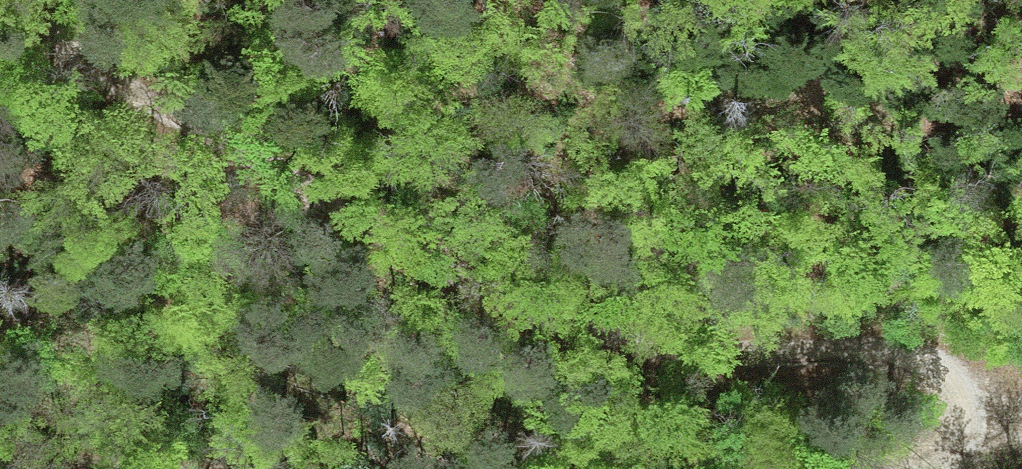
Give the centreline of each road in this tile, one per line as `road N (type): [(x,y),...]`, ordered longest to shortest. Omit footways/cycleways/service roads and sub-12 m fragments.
road 1 (track): [(17,0),(165,110),(296,191),(509,302),(671,341),(894,356),(953,373),(1021,410)]

